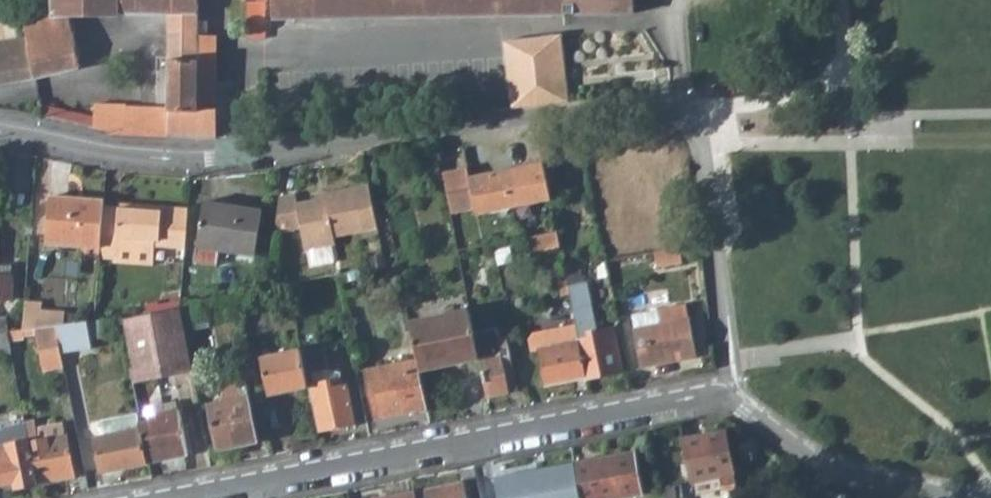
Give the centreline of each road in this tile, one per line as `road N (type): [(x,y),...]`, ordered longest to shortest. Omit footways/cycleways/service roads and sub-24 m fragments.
road 1 (residential): [(0,127),(113,153),(252,154),(669,105),(685,113),(699,148),(723,395)]
road 2 (residential): [(181,497),(723,395)]
road 3 (residential): [(723,395),(826,465),(952,497)]

